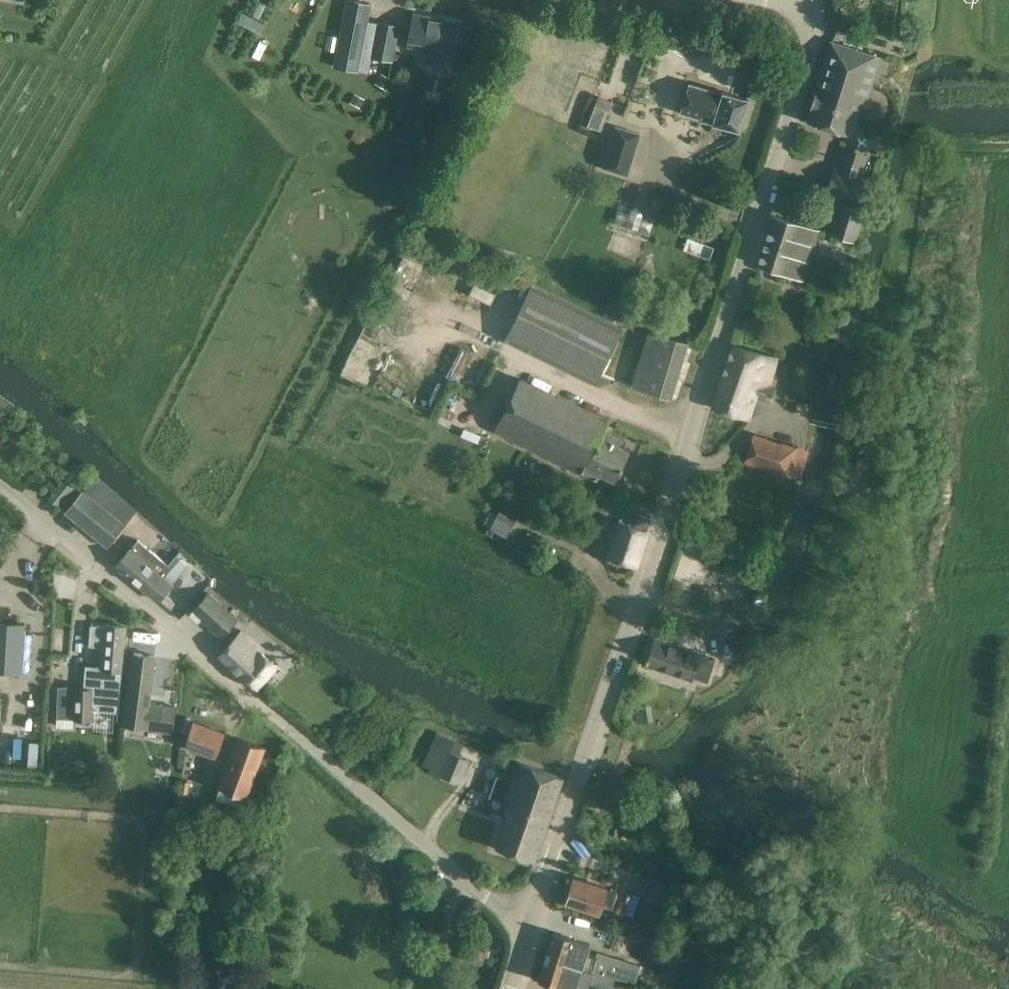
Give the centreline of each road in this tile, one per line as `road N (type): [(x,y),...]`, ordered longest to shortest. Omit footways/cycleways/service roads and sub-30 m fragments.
road 1 (tertiary): [(532,919),(806,67),(811,6)]
road 2 (unclassified): [(532,919),(489,898),(0,485)]

